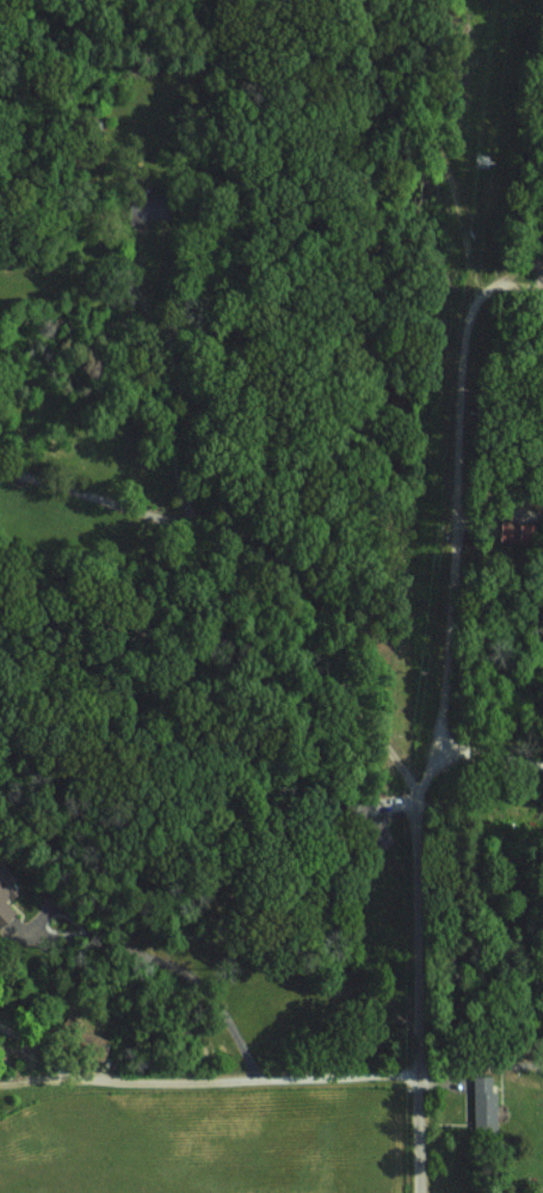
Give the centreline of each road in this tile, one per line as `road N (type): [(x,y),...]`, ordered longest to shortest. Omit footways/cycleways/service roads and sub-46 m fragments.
road 1 (residential): [(0,278),(119,290),(148,349),(155,424),(186,494),(277,587),(418,793),(411,981),(416,1192)]
road 2 (residential): [(542,1060),(253,1079),(45,1077)]
road 3 (residential): [(119,290),(119,1)]
road 4 (residential): [(186,494),(0,493)]

